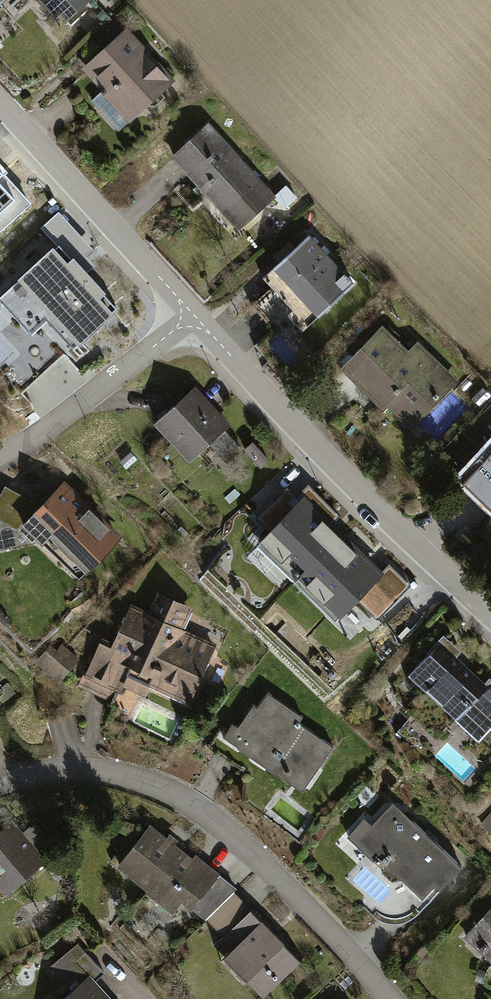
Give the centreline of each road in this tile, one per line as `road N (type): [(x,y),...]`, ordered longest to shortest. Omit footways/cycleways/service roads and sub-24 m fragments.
road 1 (residential): [(390,998),(269,869),(186,800),(82,769),(0,786)]
road 2 (residential): [(190,315),(490,618)]
road 3 (residential): [(0,108),(190,315)]
road 4 (residential): [(0,459),(190,315)]

